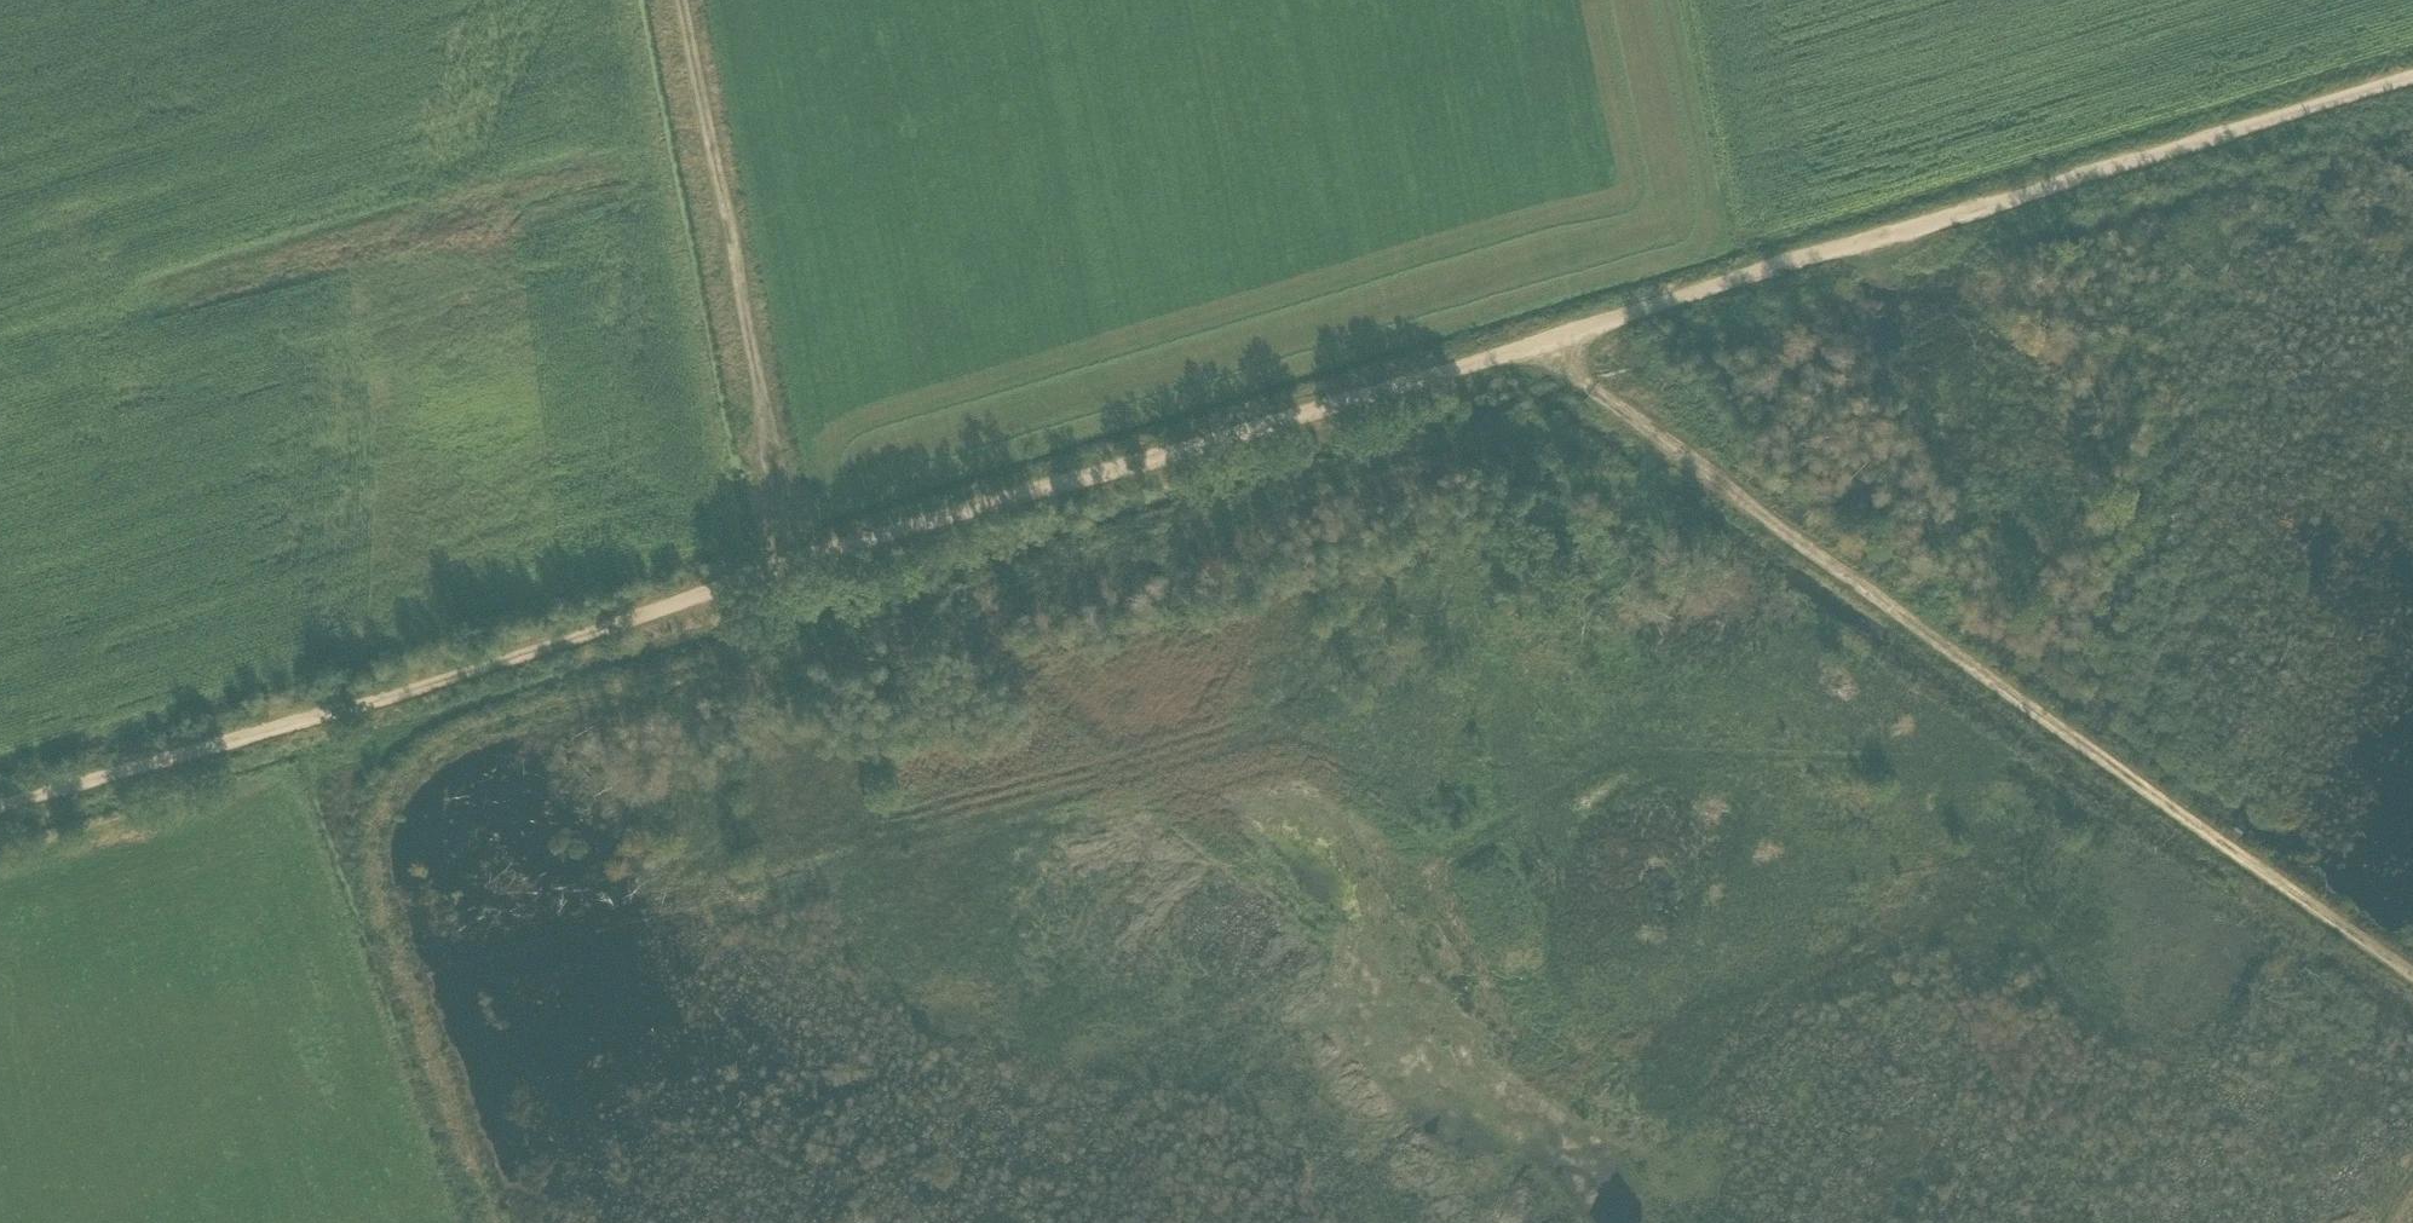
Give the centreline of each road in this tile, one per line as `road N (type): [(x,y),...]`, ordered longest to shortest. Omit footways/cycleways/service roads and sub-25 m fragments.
road 1 (track): [(0,806),(2412,77)]
road 2 (track): [(2412,977),(1885,603),(1543,345)]
road 3 (track): [(679,0),(791,568)]

